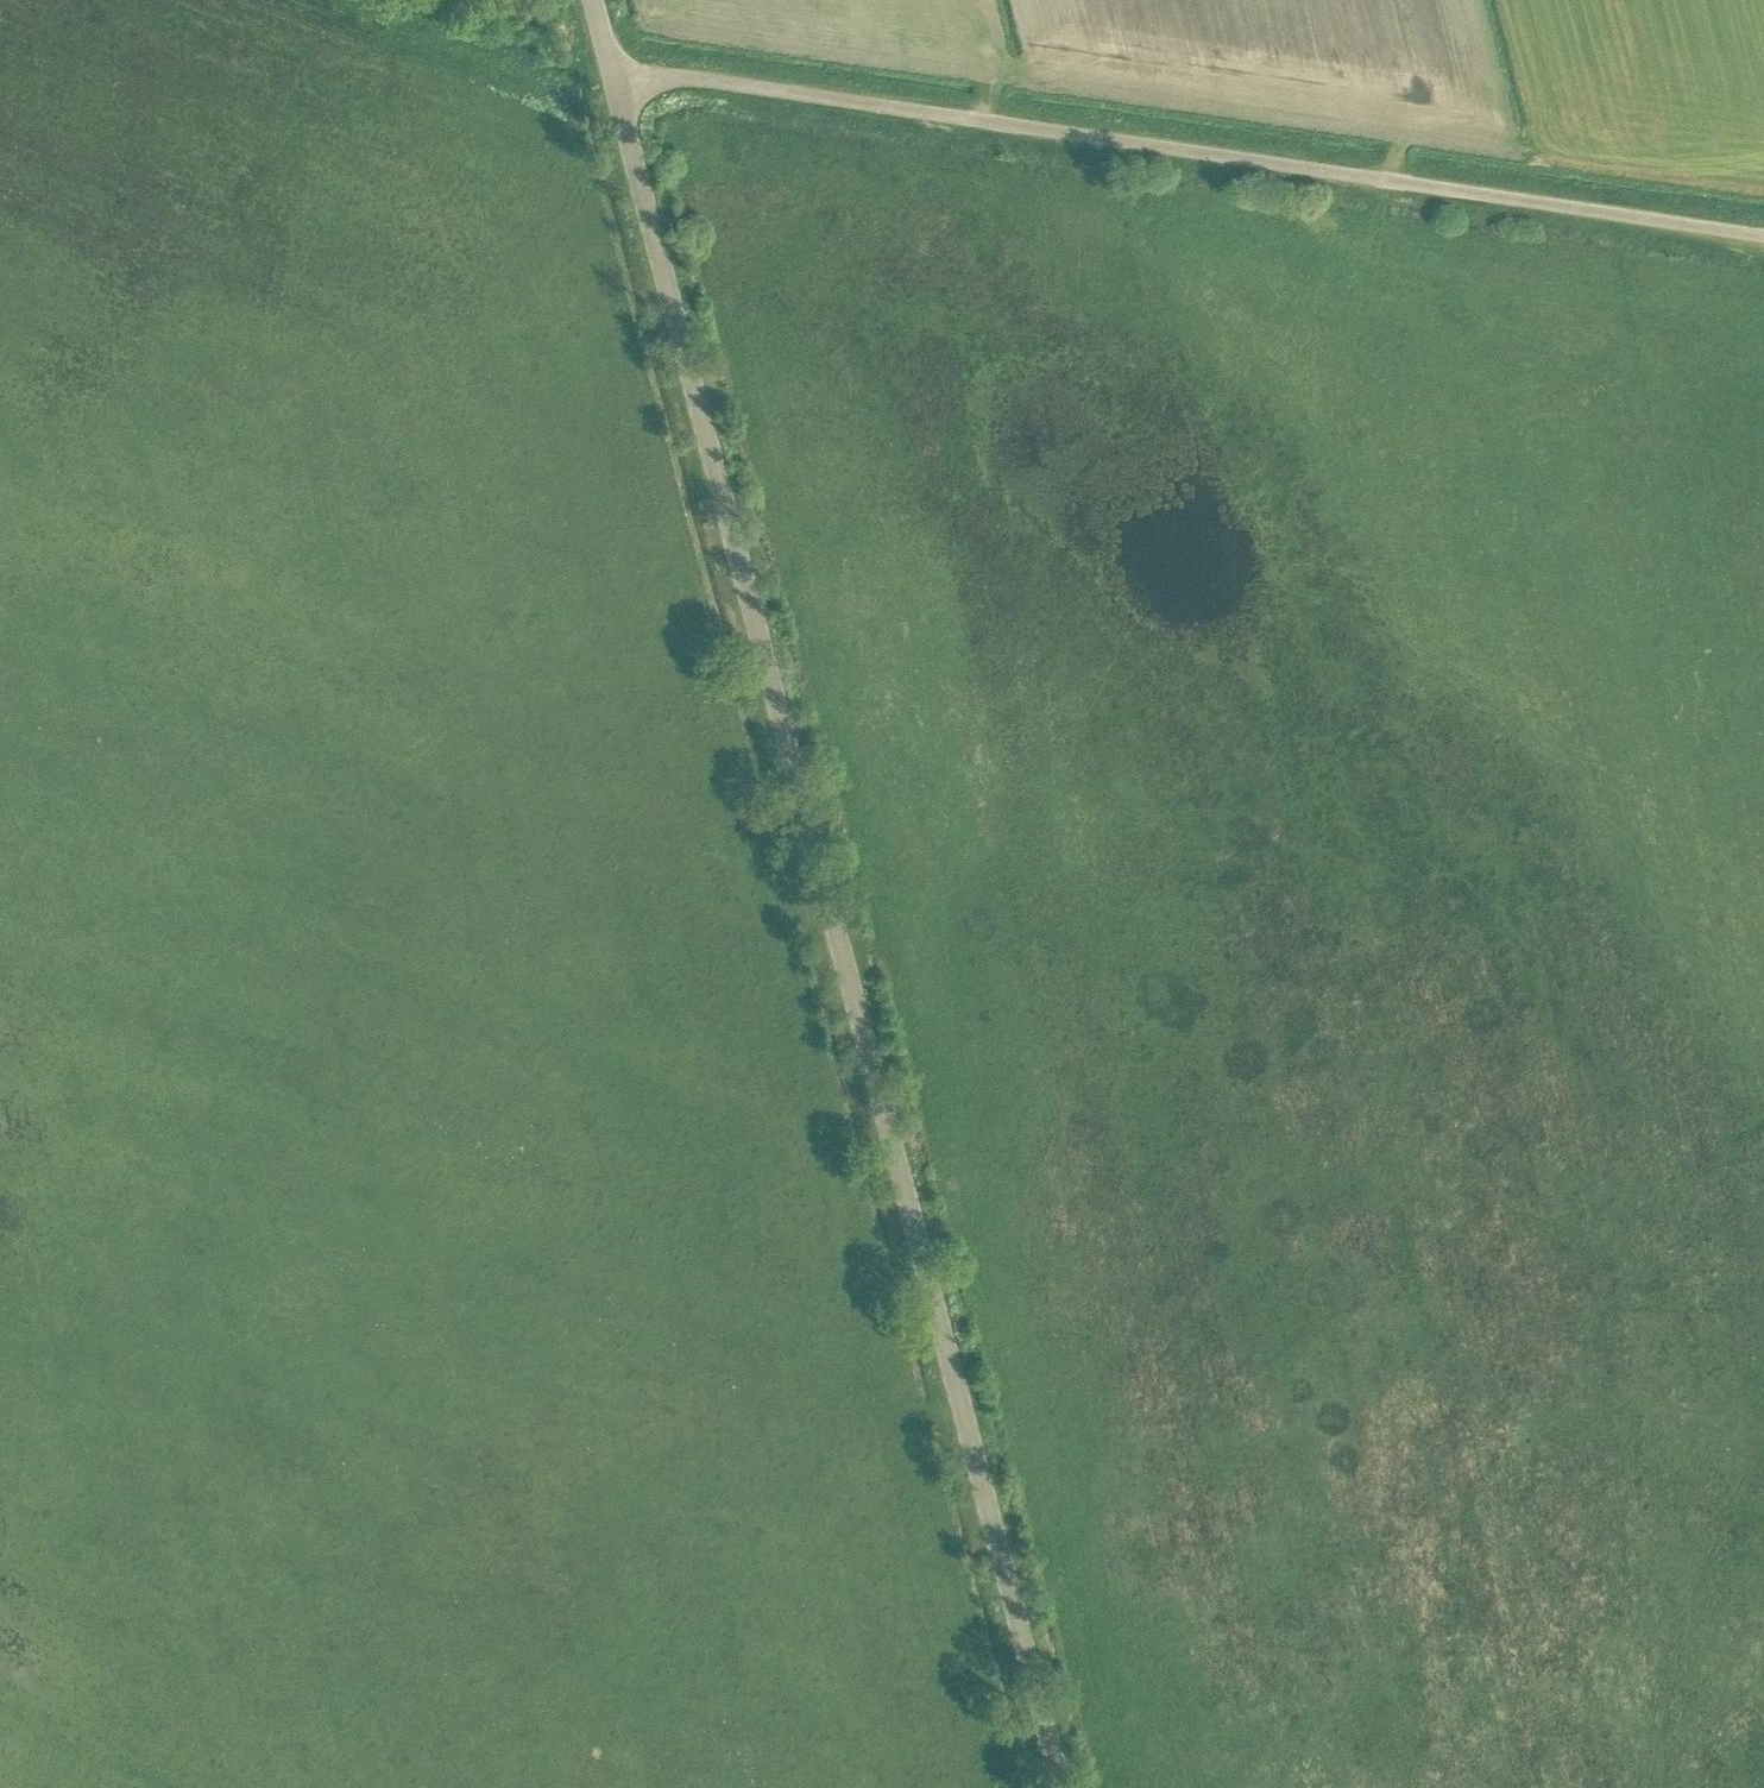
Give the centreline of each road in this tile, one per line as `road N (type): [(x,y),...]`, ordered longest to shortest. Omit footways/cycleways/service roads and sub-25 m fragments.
road 1 (tertiary): [(1062,1787),(591,0)]

